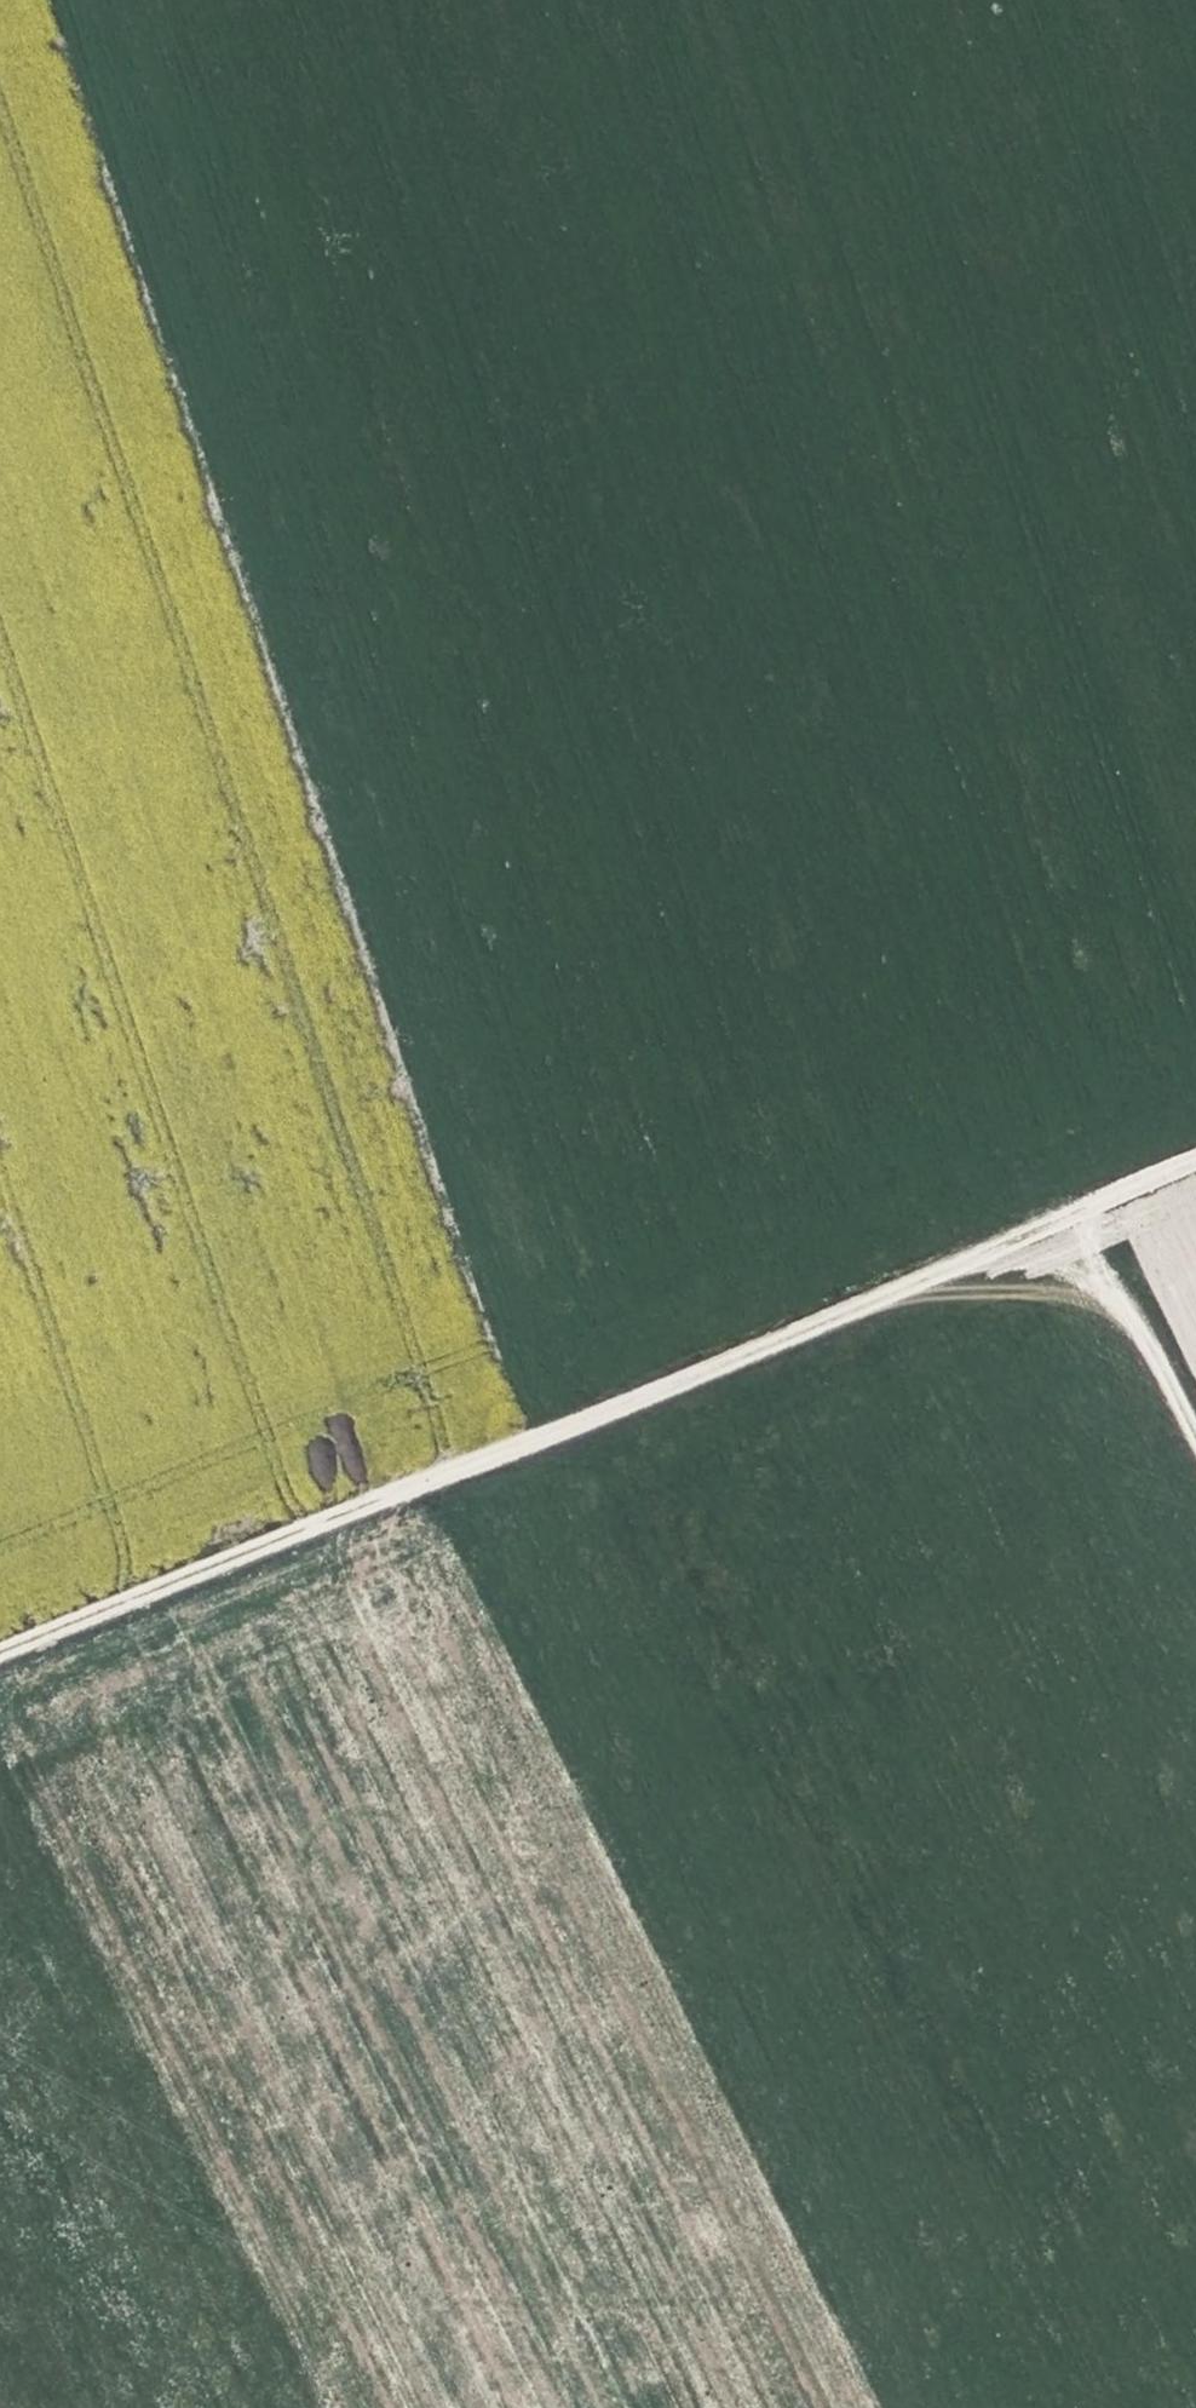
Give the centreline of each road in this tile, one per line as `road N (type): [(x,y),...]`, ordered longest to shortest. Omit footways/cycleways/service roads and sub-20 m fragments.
road 1 (track): [(1195,1157),(0,1655)]

